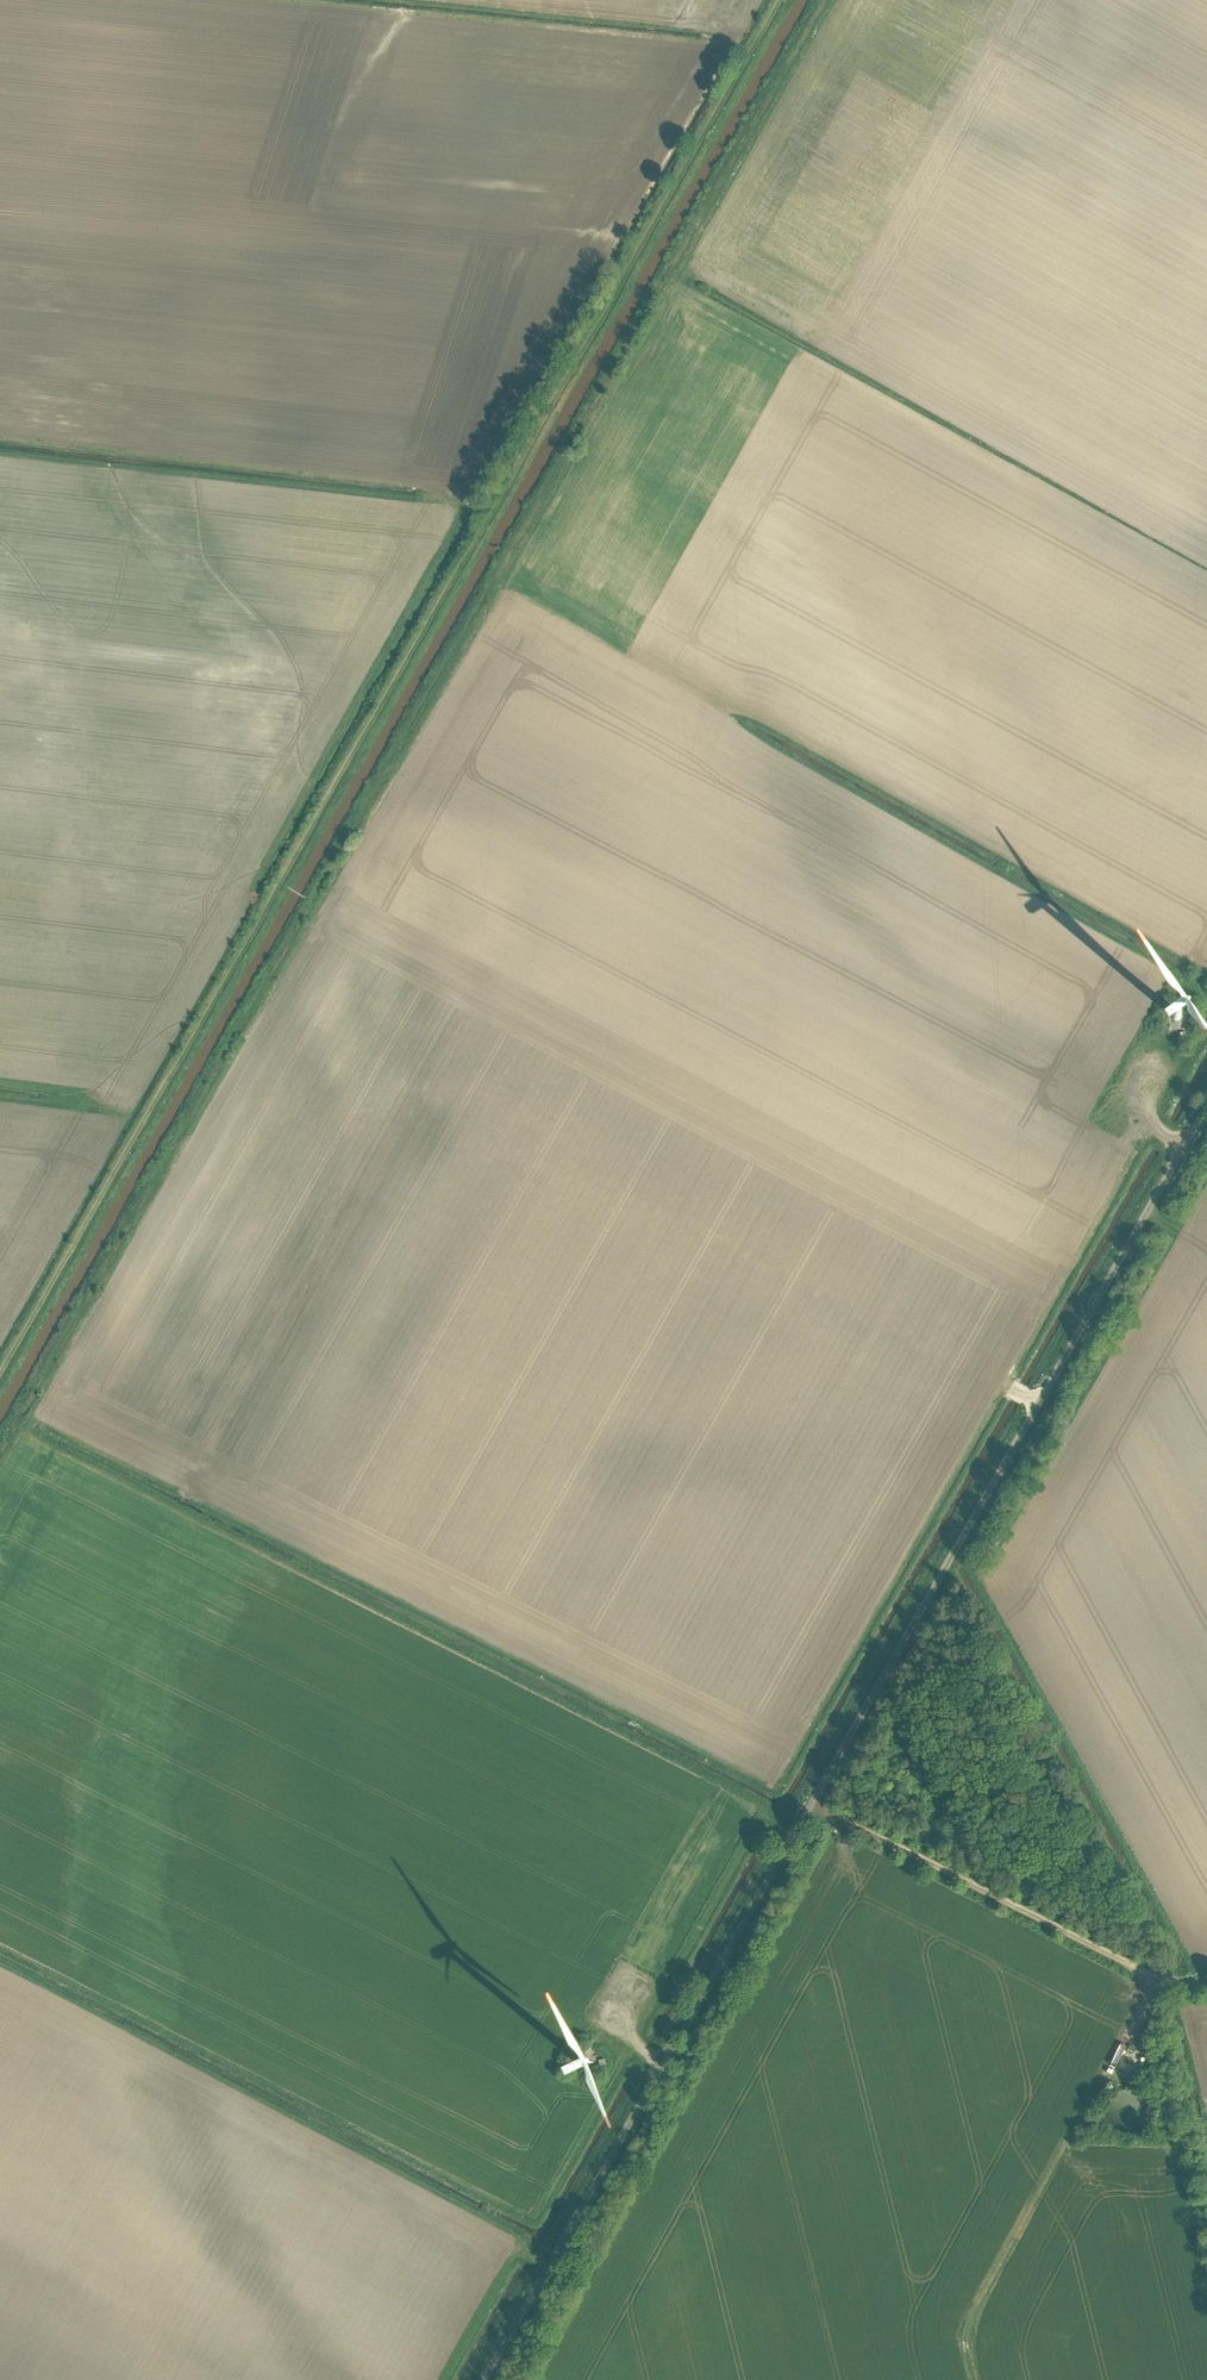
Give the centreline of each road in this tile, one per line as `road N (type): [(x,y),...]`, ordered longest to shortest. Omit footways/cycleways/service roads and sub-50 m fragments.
road 1 (residential): [(1206,1111),(485,2379)]
road 2 (track): [(1206,1987),(1154,1979),(814,1803)]
road 3 (track): [(146,1117),(0,1374)]

